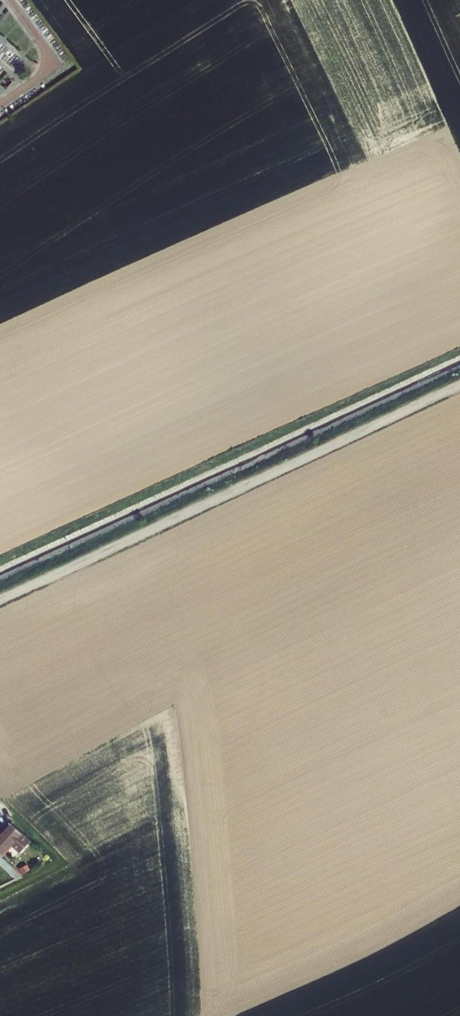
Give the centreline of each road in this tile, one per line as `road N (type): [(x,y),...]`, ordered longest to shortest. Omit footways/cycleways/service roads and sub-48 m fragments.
road 1 (track): [(459,384),(0,597)]

